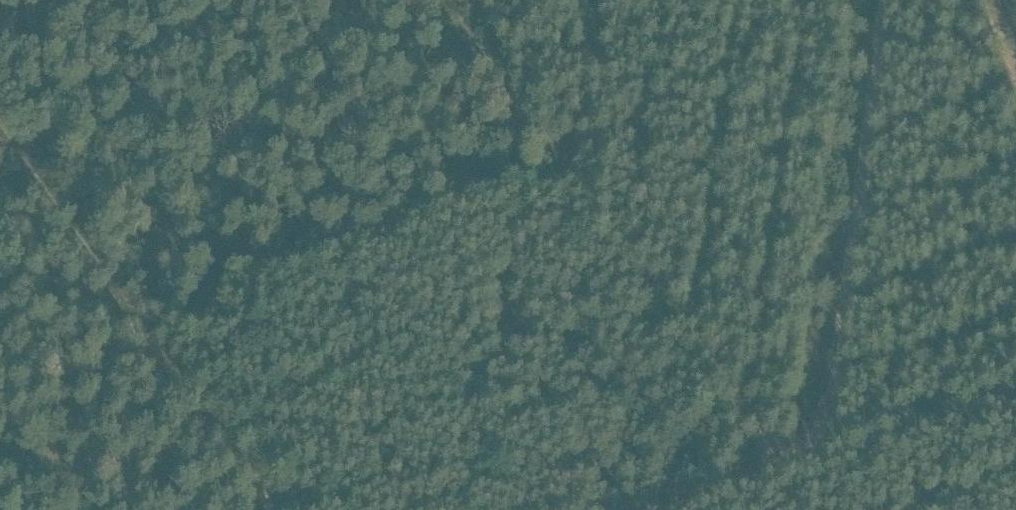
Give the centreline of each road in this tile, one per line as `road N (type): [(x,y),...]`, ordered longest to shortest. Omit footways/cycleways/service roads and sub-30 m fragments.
road 1 (track): [(664,509),(809,450),(880,0)]
road 2 (track): [(439,0),(777,463)]

